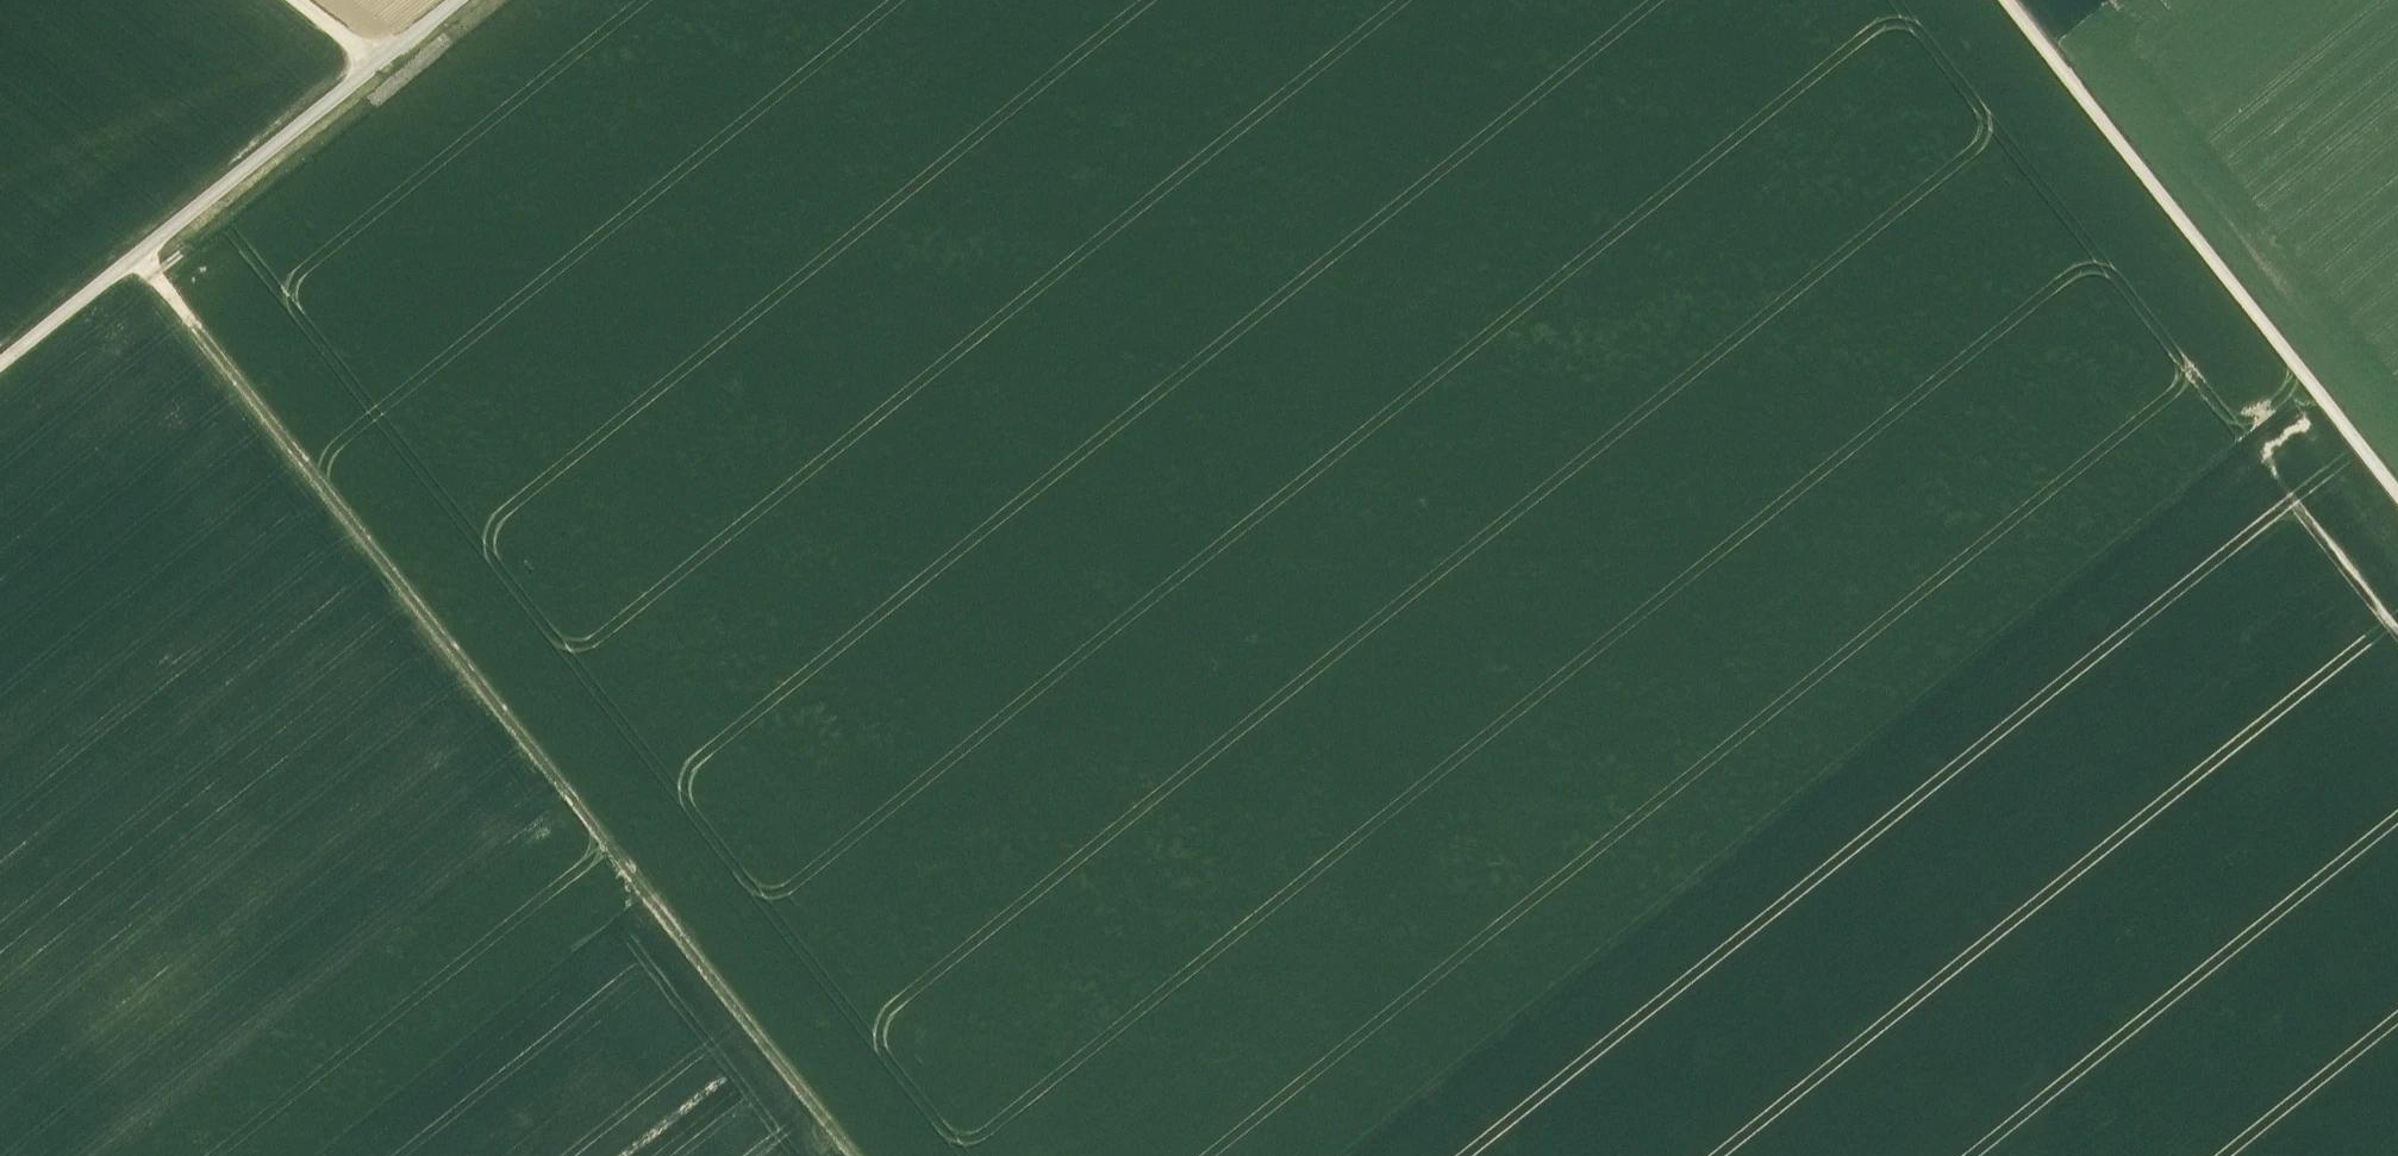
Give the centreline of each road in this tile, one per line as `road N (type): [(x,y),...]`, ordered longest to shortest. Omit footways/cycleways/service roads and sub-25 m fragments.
road 1 (track): [(864,1155),(142,252)]
road 2 (track): [(2008,0),(2397,492)]
road 3 (track): [(0,366),(378,64),(300,0)]

